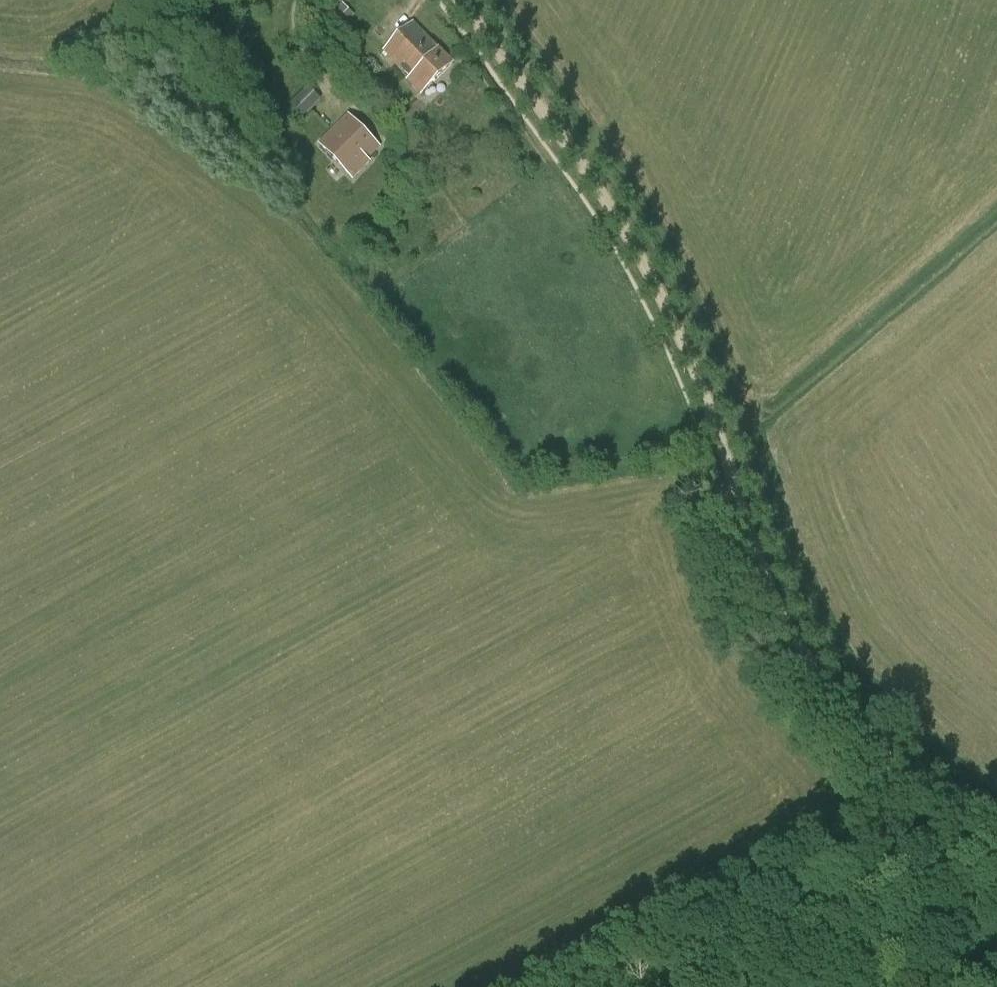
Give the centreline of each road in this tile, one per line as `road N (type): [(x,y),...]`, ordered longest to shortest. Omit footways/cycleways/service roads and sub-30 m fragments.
road 1 (track): [(996,850),(869,733),(785,625),(706,396),(654,284),(587,171),(459,0)]

